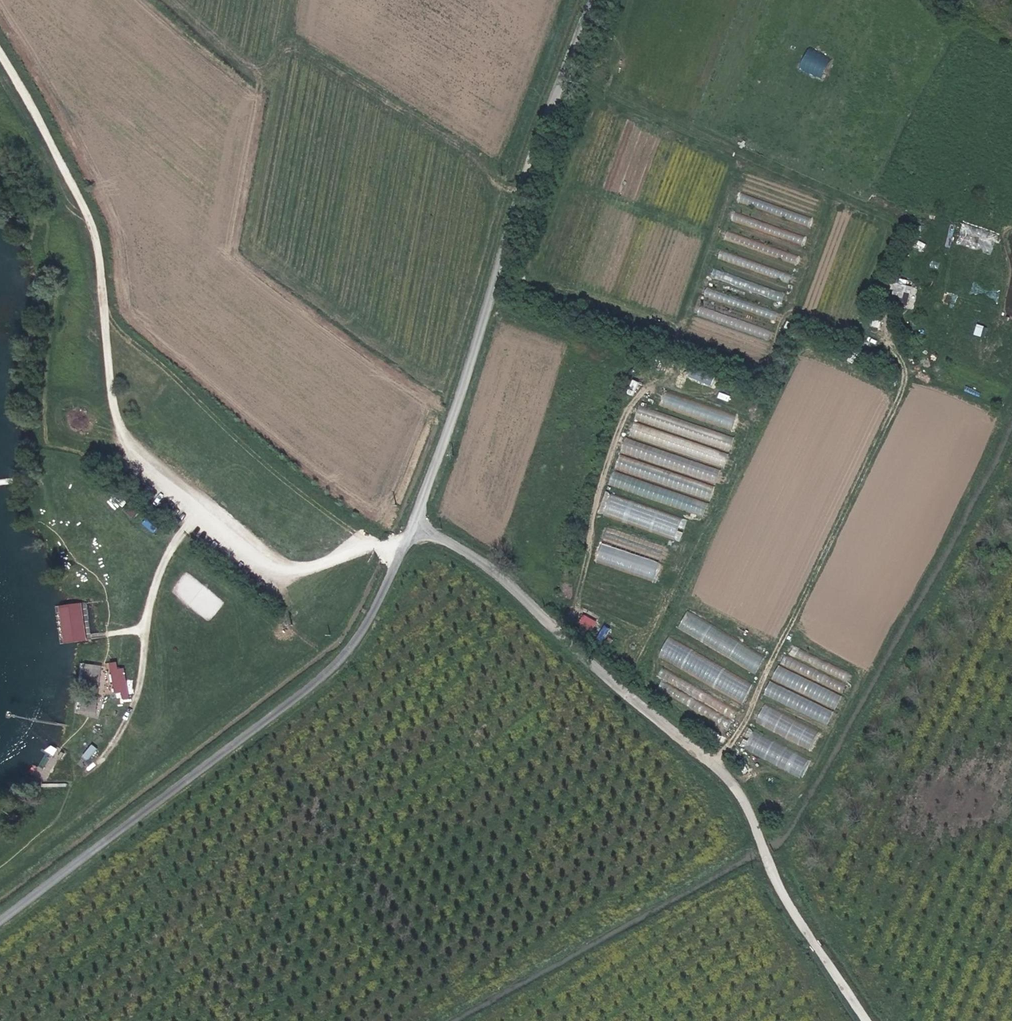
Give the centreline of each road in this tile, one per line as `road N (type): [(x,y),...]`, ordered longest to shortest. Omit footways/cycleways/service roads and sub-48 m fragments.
road 1 (unclassified): [(868,1020),(780,889),(731,782),(495,572),(414,523)]
road 2 (unclassified): [(0,925),(336,663),(375,612),(414,523)]
road 3 (unclassified): [(414,523),(459,406),(523,189),(596,0)]
road 4 (track): [(103,308),(258,459),(377,546)]
road 5 (track): [(201,513),(157,581),(129,715),(81,784)]

